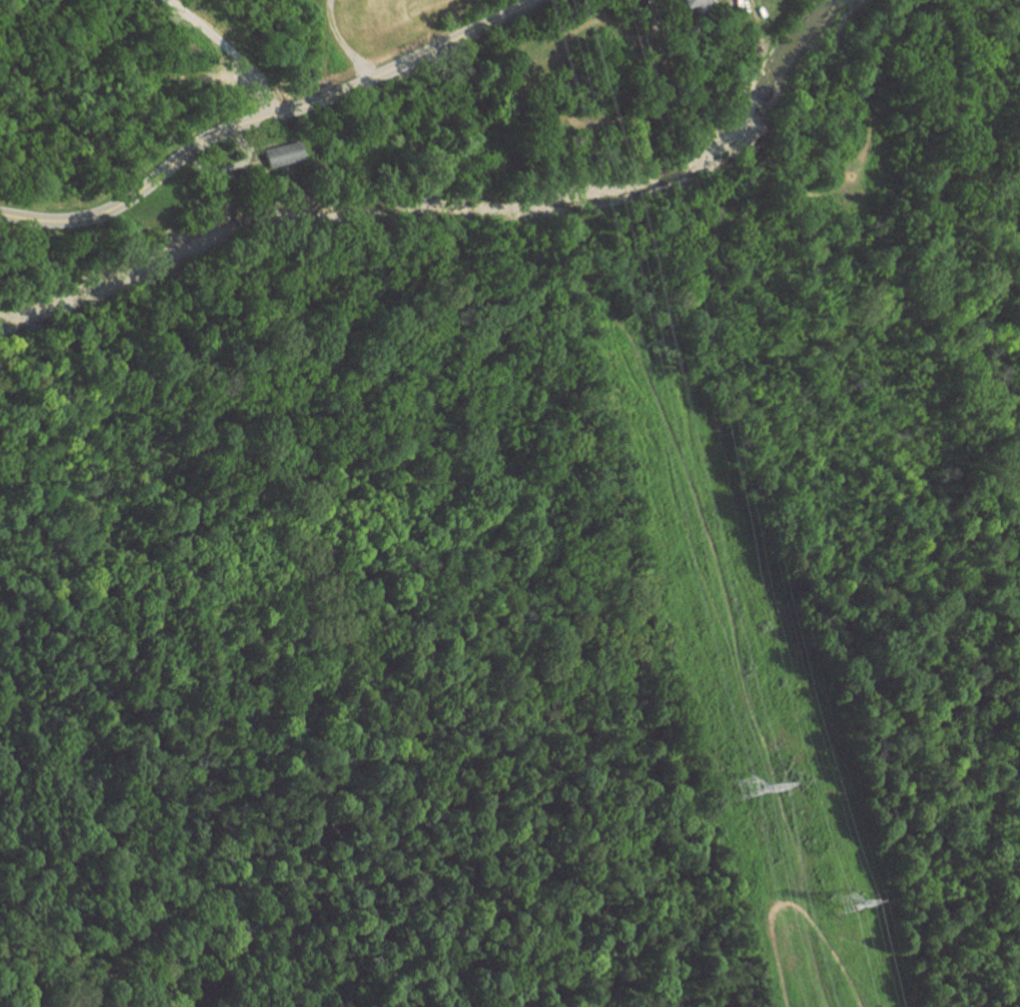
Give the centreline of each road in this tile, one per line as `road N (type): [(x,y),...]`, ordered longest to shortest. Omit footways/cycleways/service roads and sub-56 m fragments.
road 1 (tertiary): [(0,212),(65,222),(104,216),(220,133),(333,98),(541,0)]

